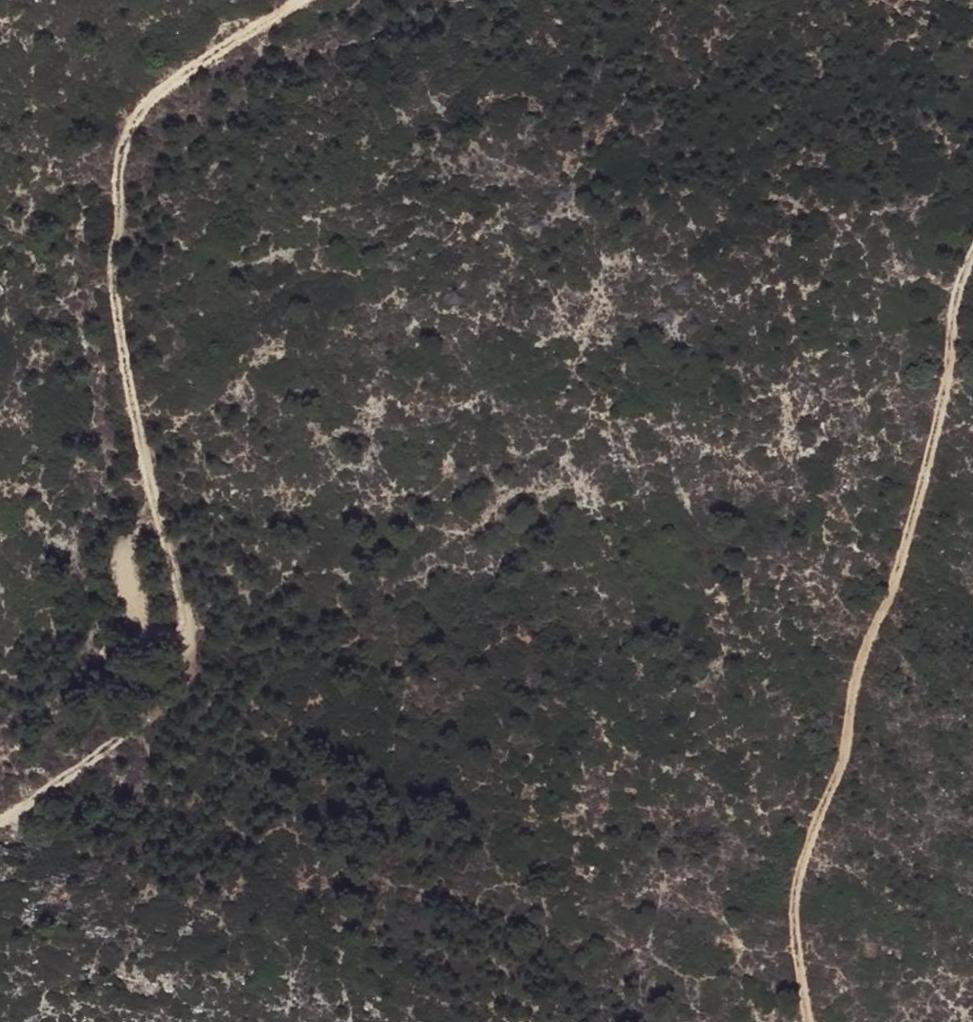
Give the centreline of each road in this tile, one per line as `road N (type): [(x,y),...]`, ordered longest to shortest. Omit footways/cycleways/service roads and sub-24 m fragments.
road 1 (track): [(304,0),(153,94),(129,136),(118,202),(117,324),(149,485),(192,617),(197,675),(167,711),(74,786),(0,829)]
road 2 (track): [(972,251),(933,459),(795,897),(808,1021)]

